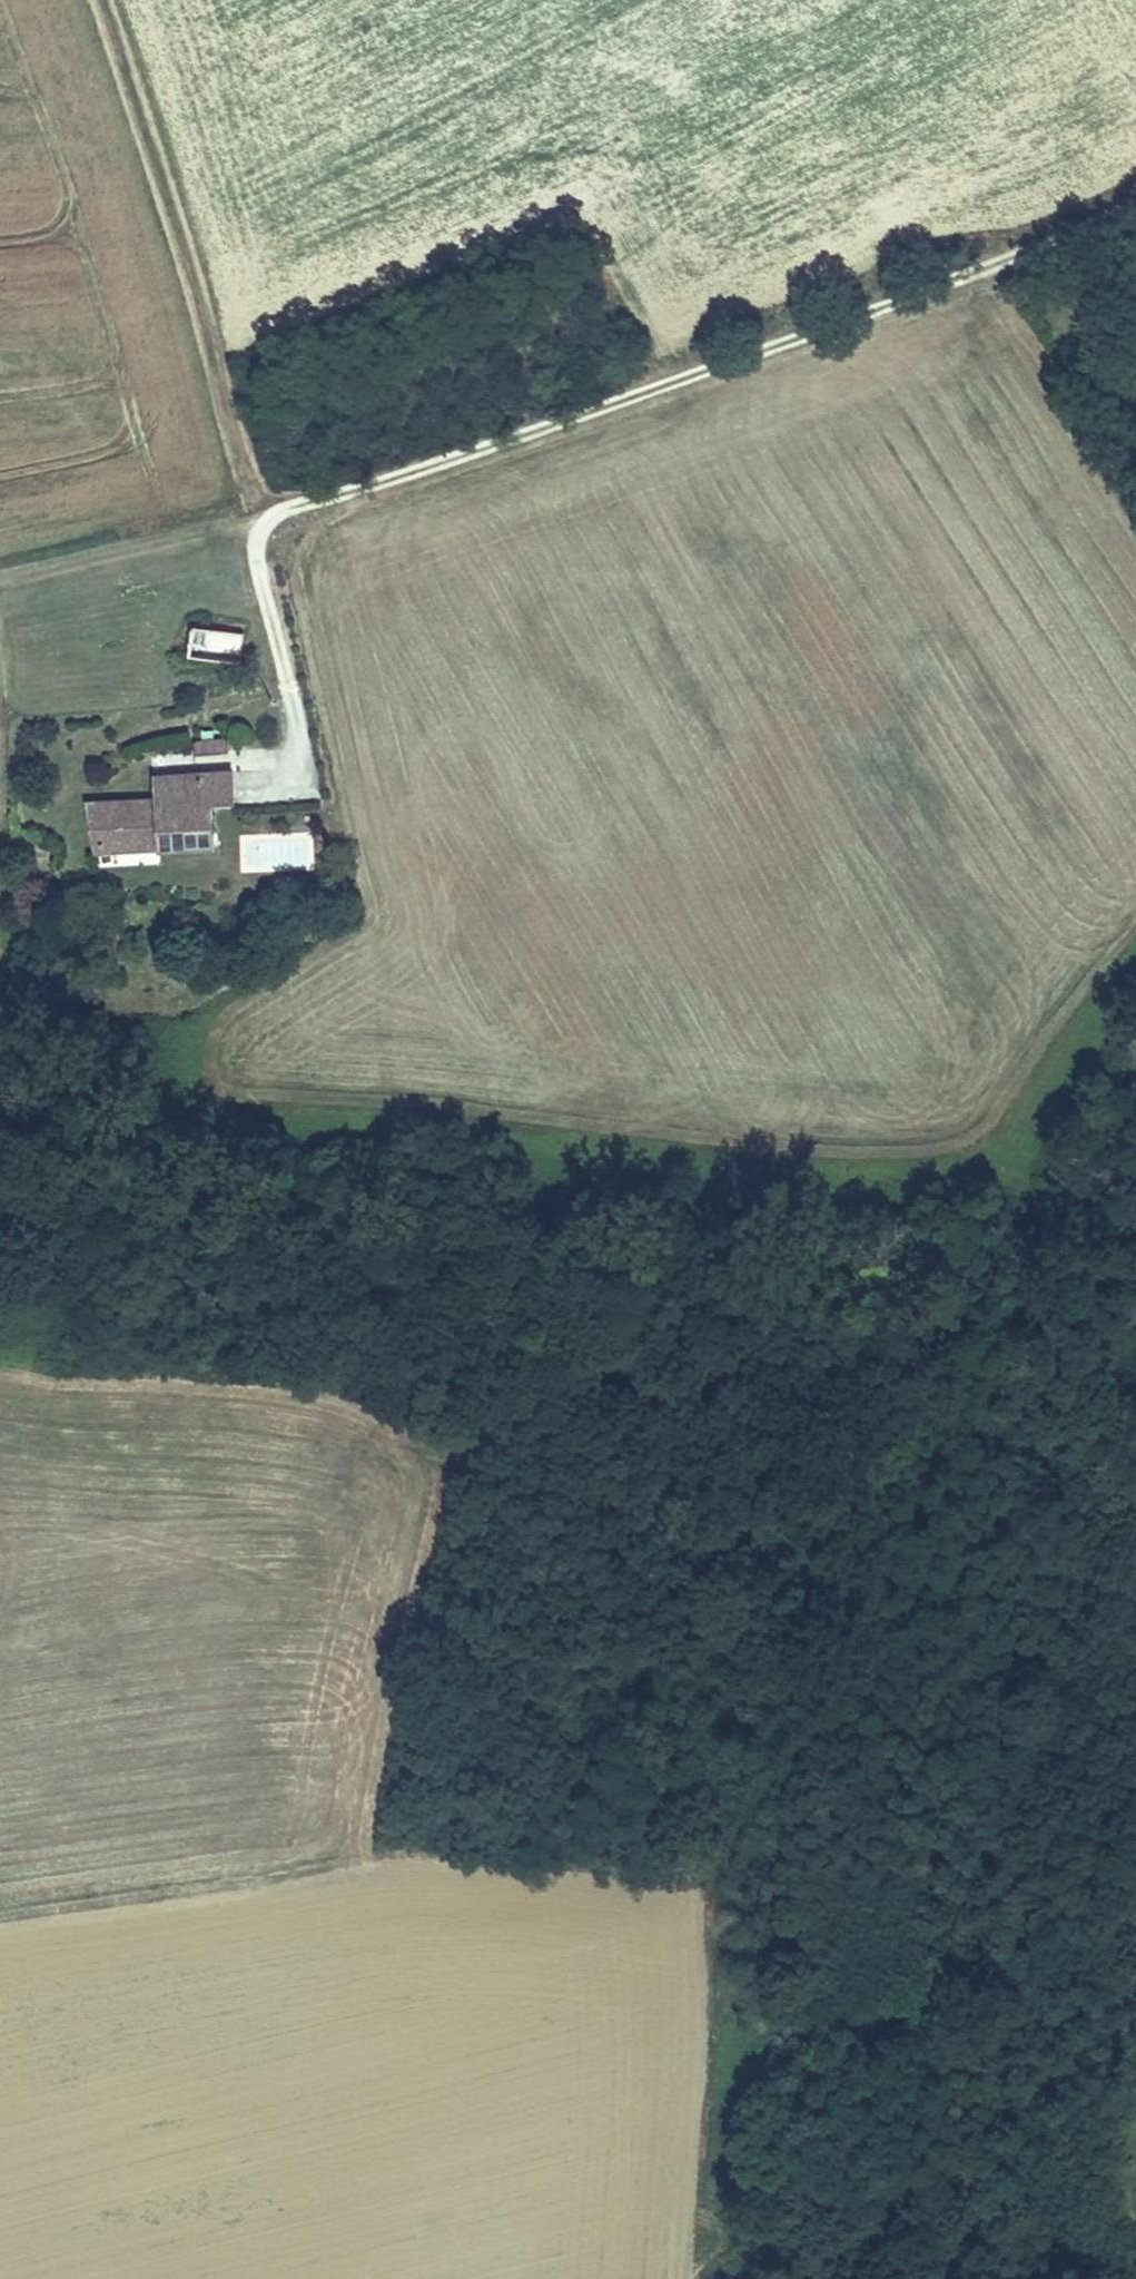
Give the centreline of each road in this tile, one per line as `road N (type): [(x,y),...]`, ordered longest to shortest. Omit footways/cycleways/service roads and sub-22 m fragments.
road 1 (track): [(263,521),(0,578)]

